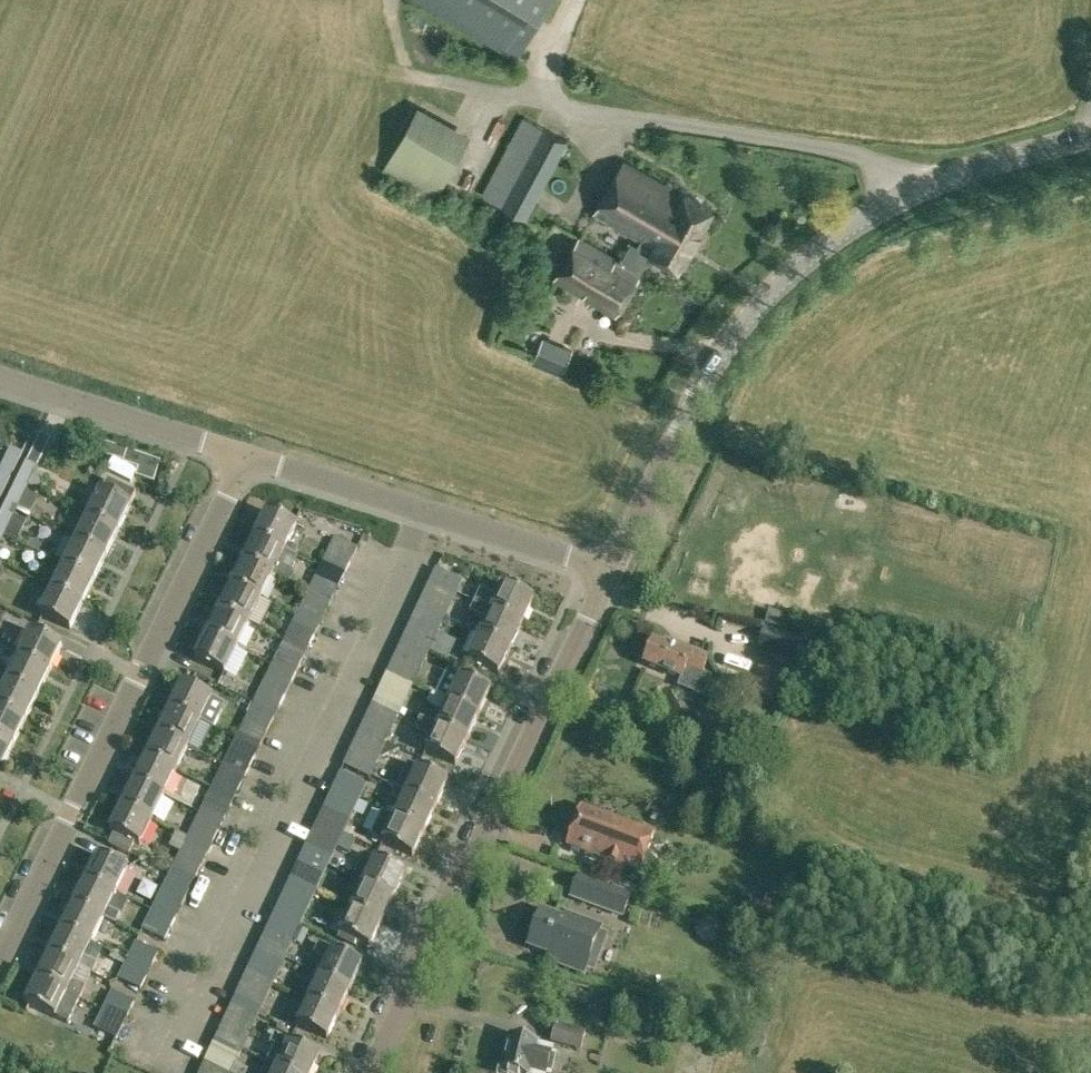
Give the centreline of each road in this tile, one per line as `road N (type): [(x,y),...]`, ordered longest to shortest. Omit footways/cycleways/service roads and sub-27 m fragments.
road 1 (tertiary): [(611,572),(694,398),(757,300),(831,239),(925,185),(1090,135)]
road 2 (residential): [(248,455),(0,953)]
road 3 (tertiary): [(370,1072),(611,572)]
road 4 (track): [(38,0),(445,80)]
road 5 (residential): [(611,572),(248,455)]
road 6 (residential): [(248,455),(0,374)]

